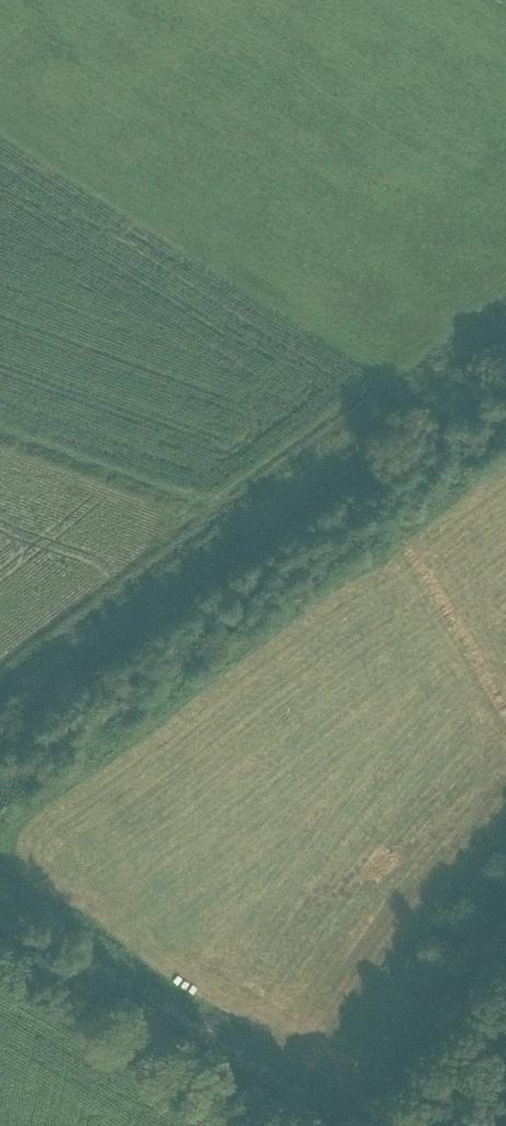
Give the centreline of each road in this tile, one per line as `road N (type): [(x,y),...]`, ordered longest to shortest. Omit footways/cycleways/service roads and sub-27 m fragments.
road 1 (track): [(0,959),(99,1009),(280,1125)]

